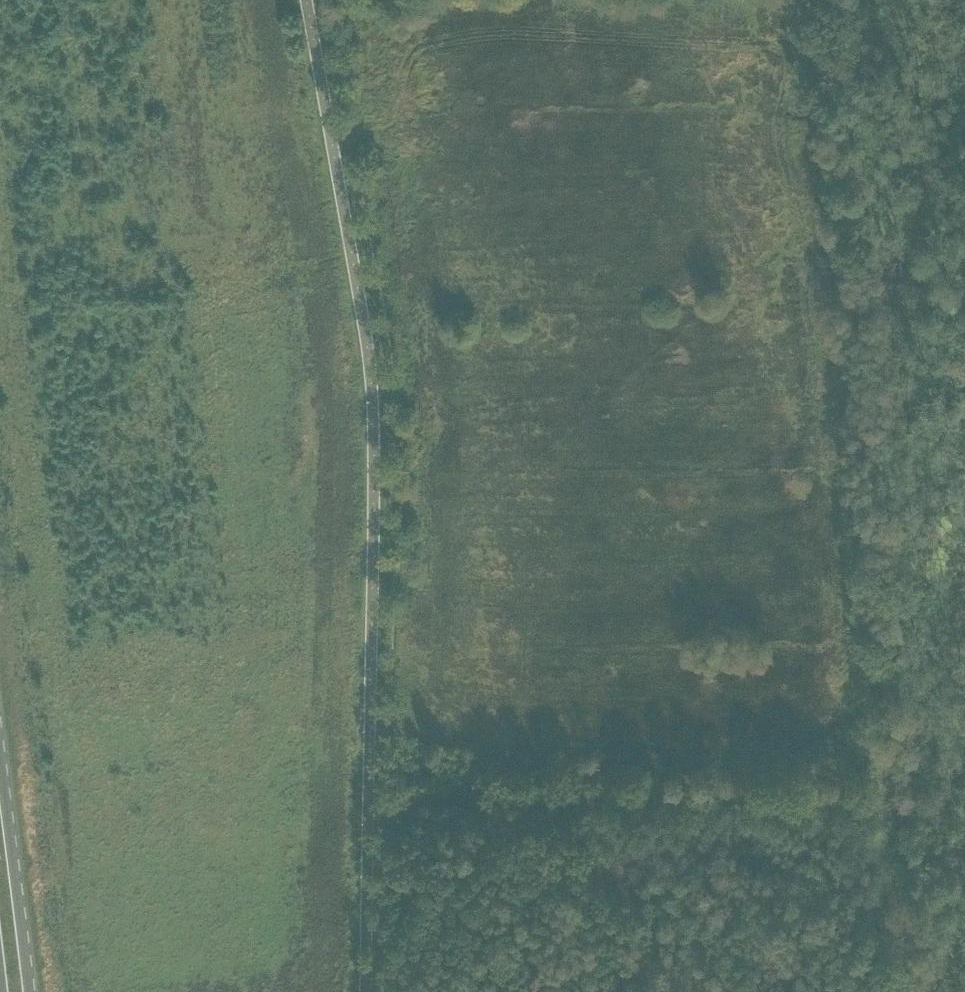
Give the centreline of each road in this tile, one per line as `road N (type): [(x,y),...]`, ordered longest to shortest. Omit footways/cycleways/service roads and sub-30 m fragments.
road 1 (primary): [(28,991),(0,772)]

